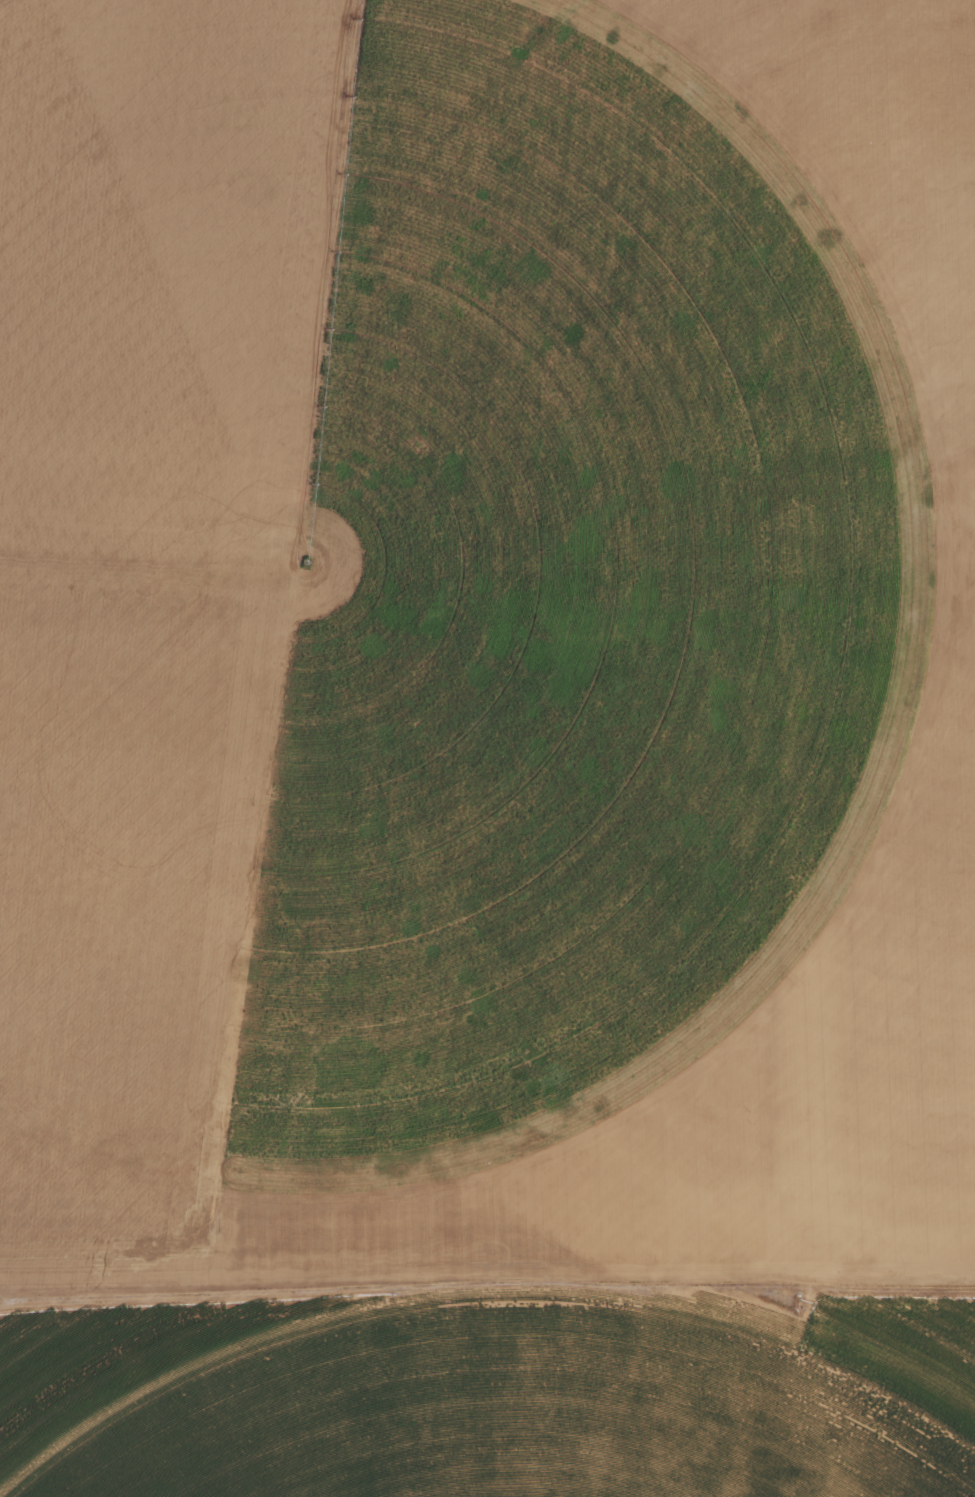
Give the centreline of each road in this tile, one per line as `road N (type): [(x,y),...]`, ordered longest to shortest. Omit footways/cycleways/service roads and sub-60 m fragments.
road 1 (track): [(494,81),(374,239),(333,377),(313,467),(324,693),(378,857),(416,925),(489,1017),(684,1196),(700,1226),(701,1275),(698,1286),(479,1275)]
road 2 (track): [(0,1297),(388,1290),(479,1275)]
road 3 (track): [(698,1286),(974,1283)]

